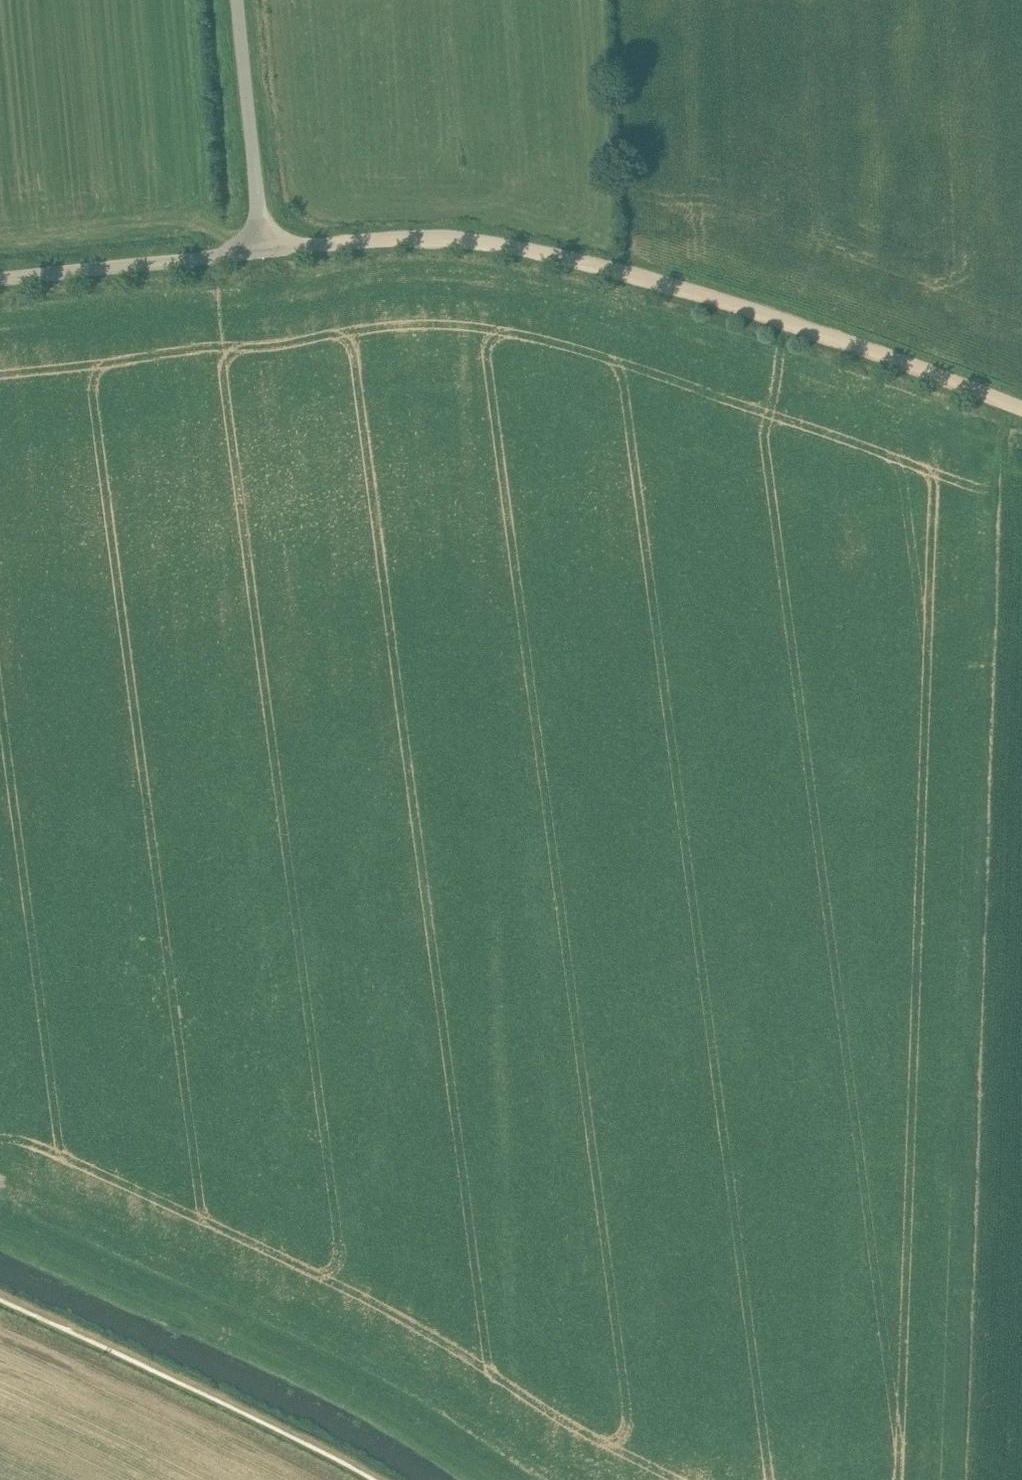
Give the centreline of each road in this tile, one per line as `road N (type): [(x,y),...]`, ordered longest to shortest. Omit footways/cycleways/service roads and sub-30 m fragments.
road 1 (track): [(1021,412),(681,293),(523,251),(451,240),(261,249)]
road 2 (unclassified): [(0,279),(261,249),(238,0)]

